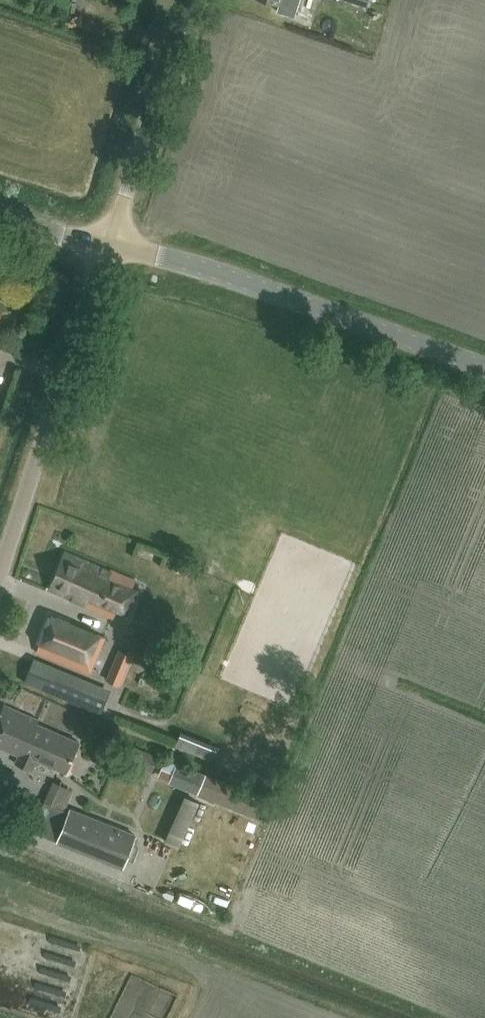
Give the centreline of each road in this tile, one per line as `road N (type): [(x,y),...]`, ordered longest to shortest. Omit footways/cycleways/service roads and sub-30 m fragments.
road 1 (tertiary): [(484,369),(220,272),(106,248)]
road 2 (unclassified): [(0,572),(106,248)]
road 3 (unclassified): [(106,248),(186,0)]

